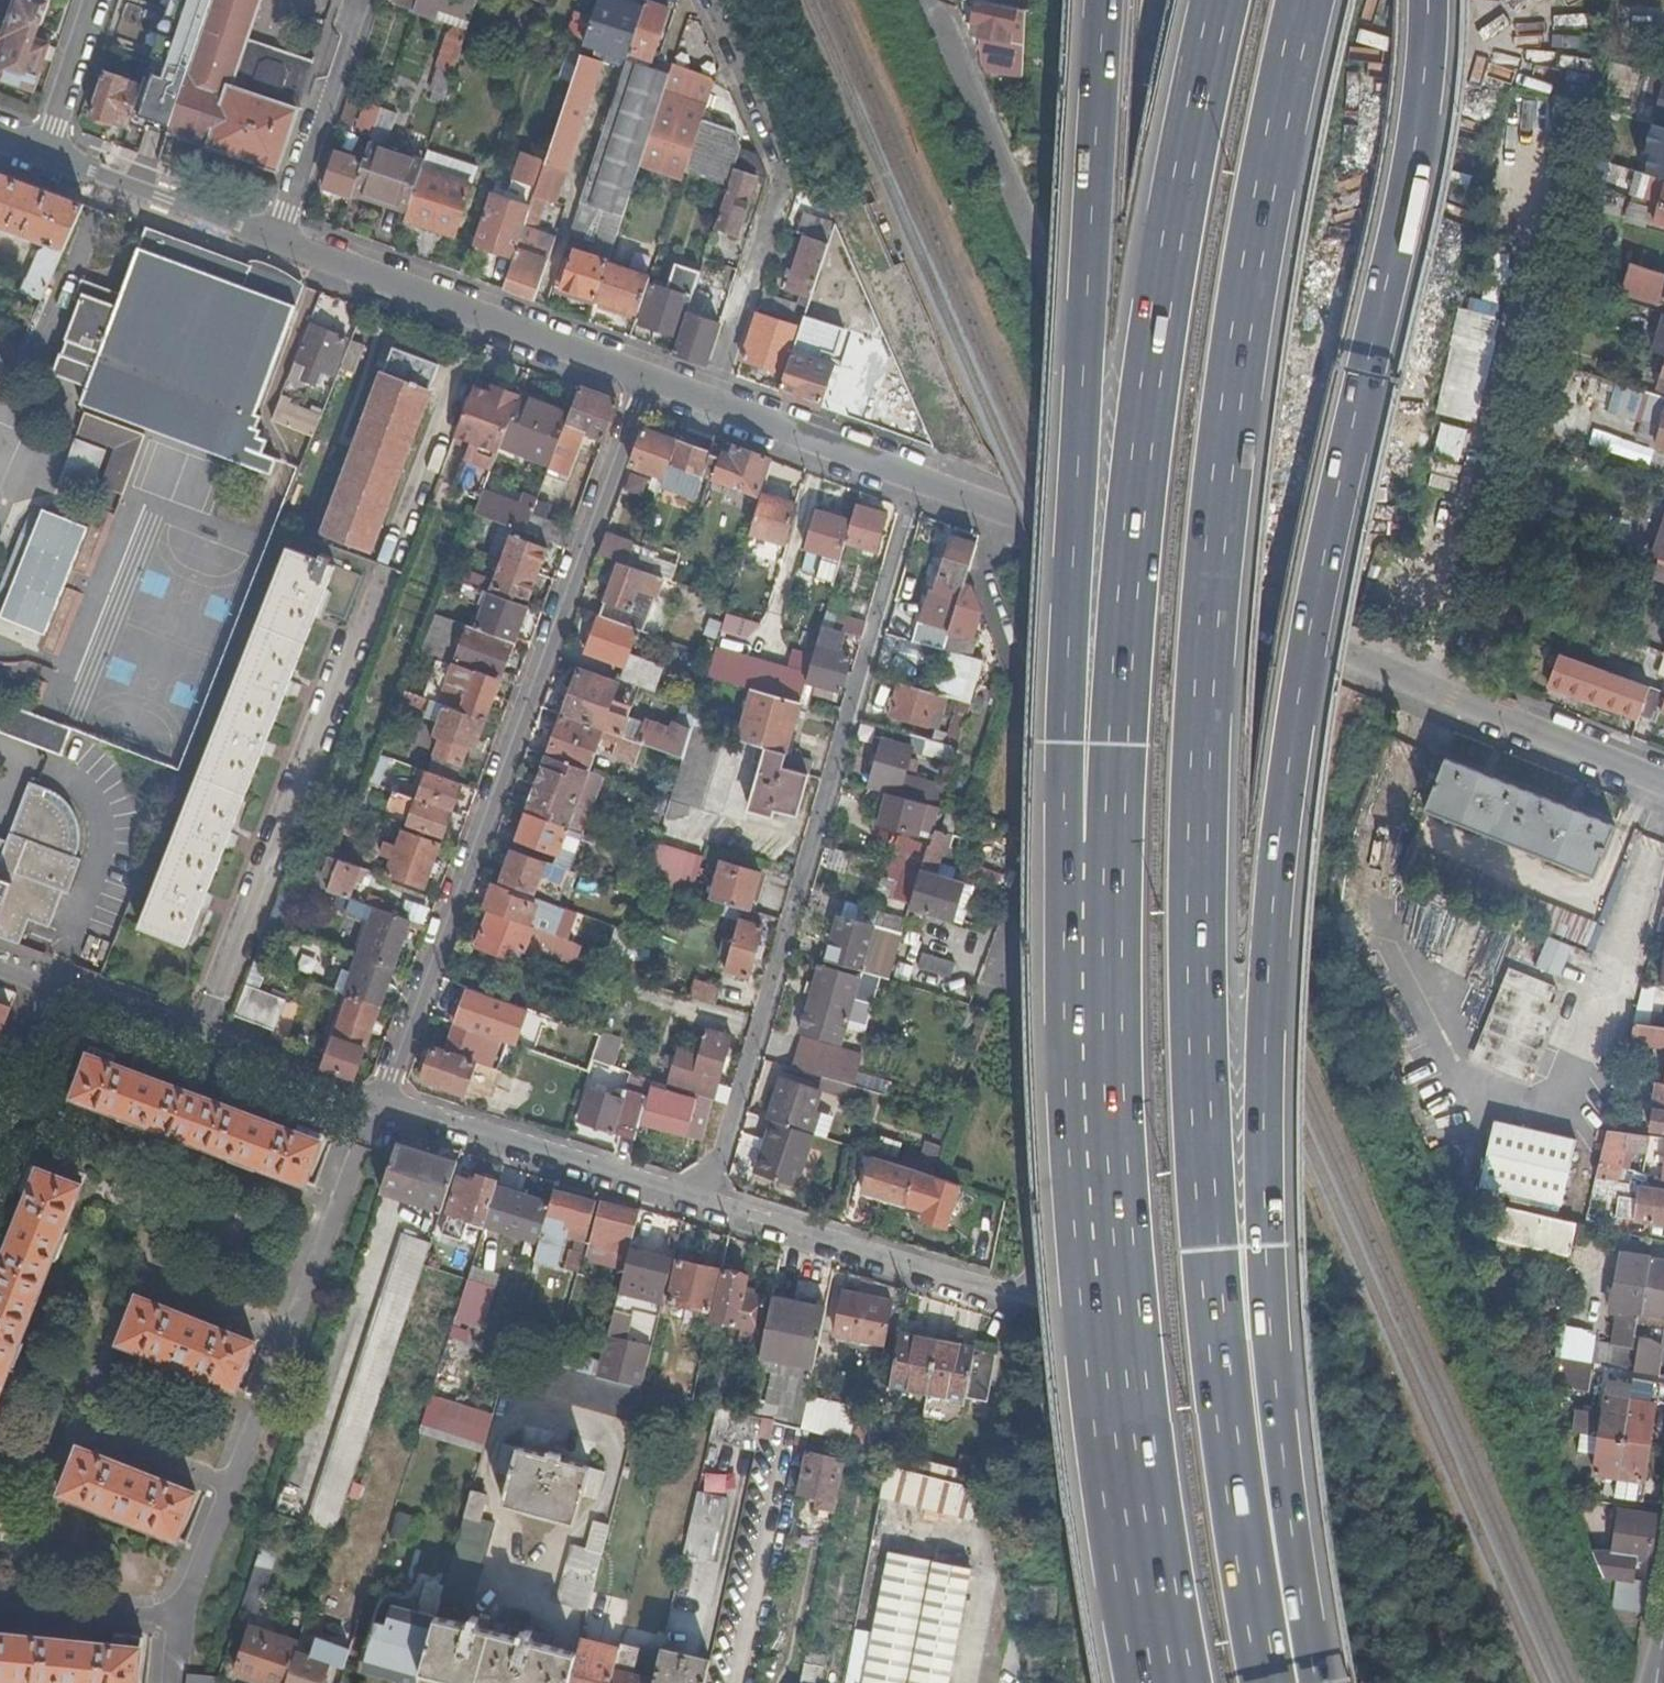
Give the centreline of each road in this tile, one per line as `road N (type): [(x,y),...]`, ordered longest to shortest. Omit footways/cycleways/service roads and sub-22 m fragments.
road 1 (motorway): [(1303,1682),(1303,1604),(1272,1340),(1263,1130),(1273,911),(1299,694),(1417,152),(1430,0)]
road 2 (motorway): [(1279,1682),(1254,1593),(1218,1306),(1199,973),(1203,761),(1232,410),(1309,0)]
road 3 (motorway): [(1220,0),(1146,402),(1126,679),(1097,845)]
road 4 (motorway): [(1108,0),(1063,768),(1097,845)]
road 5 (motorway): [(1097,845),(1132,1483),(1166,1682)]
road 6 (residential): [(646,376),(381,1107)]
road 7 (residential): [(917,478),(706,1202)]
road 8 (residential): [(924,0),(1162,585)]
road 9 (residential): [(1663,782),(1162,585)]
road 10 (unclassified): [(278,238),(646,376)]
road 11 (residential): [(381,1107),(706,1202)]
road 12 (residential): [(65,988),(381,1107)]
road 13 (residential): [(706,1202),(1001,1295)]
road 14 (unclassified): [(646,376),(917,478)]
road 15 (unclassified): [(917,478),(1067,536),(1162,585)]
road 16 (residential): [(278,238),(360,0)]
road 17 (unclassified): [(45,152),(278,238)]
road 18 (residential): [(381,1107),(289,1331)]
road 19 (residential): [(708,0),(785,179)]
road 20 (residential): [(0,1597),(178,1613)]
road 21 (residential): [(0,1154),(65,988)]
road 22 (residential): [(82,1423),(233,1481)]
road 23 (residential): [(97,0),(45,152)]
road 24 (residential): [(289,1331),(233,1481)]
road 25 (residential): [(146,1279),(289,1331)]
road 26 (residential): [(233,1481),(178,1613)]

